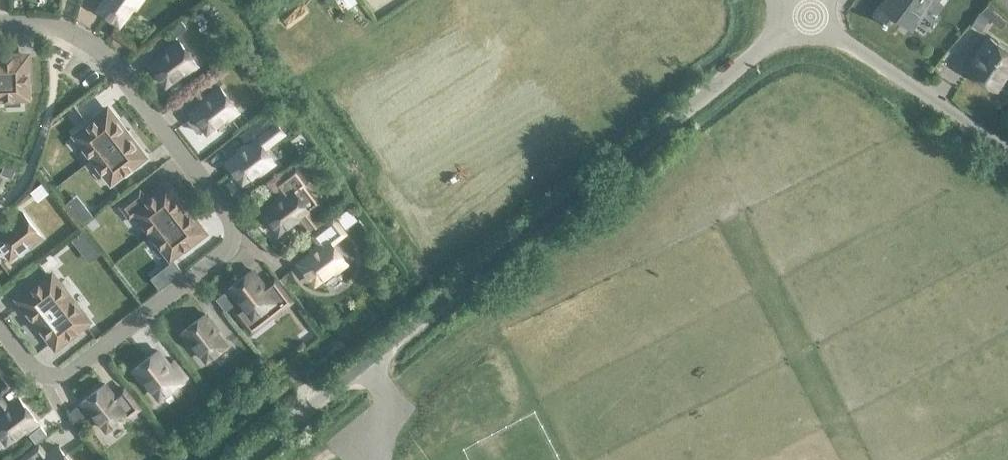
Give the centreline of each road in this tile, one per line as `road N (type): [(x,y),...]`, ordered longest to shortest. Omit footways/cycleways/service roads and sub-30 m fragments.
road 1 (unclassified): [(240,459),(806,15)]
road 2 (unclassified): [(1007,152),(806,15)]

